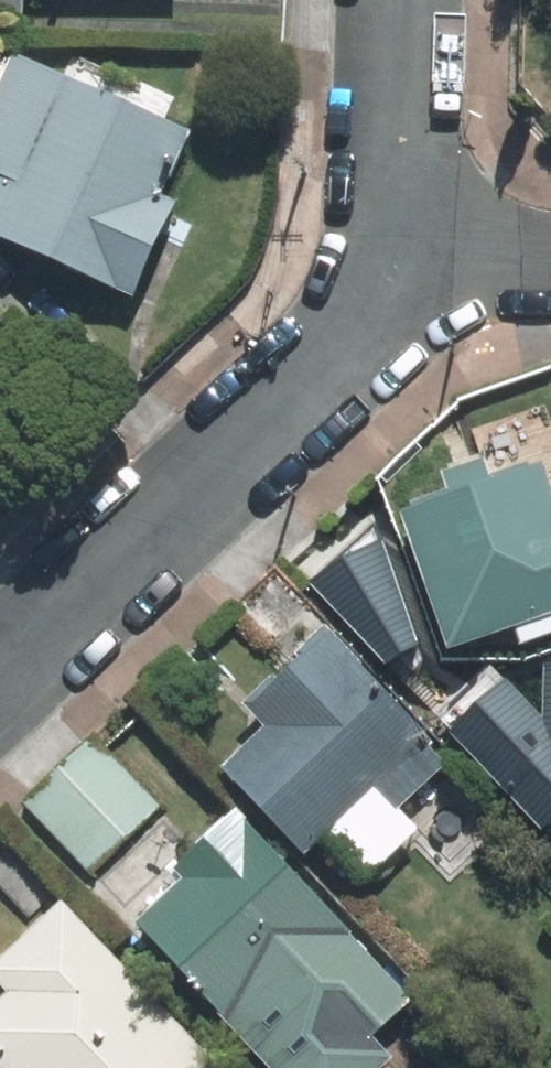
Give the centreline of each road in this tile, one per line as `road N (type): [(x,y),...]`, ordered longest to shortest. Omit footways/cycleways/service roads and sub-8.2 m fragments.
road 1 (residential): [(0,666),(421,265)]
road 2 (residential): [(421,265),(401,168),(403,0)]
road 3 (residential): [(550,257),(421,265)]

